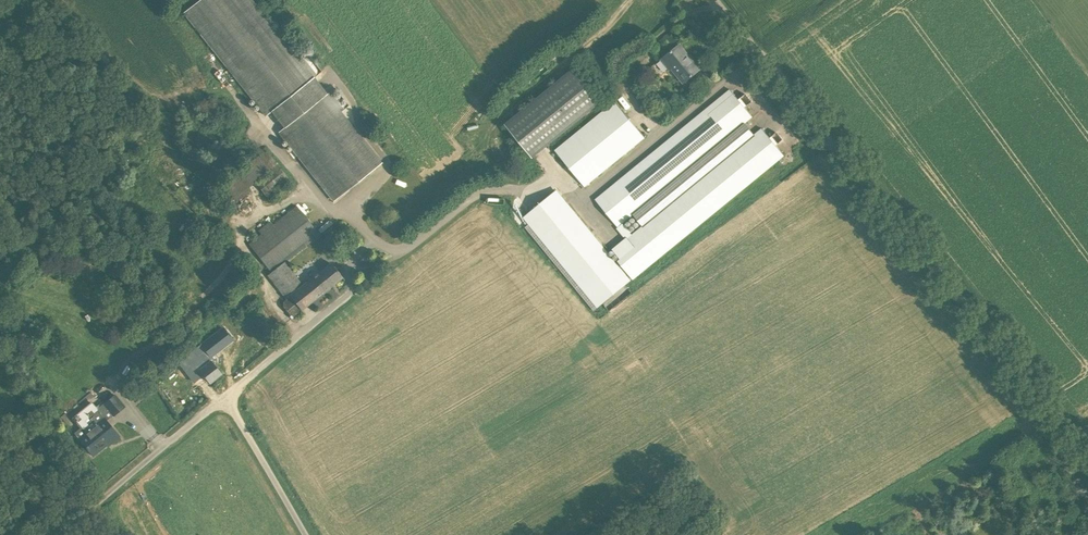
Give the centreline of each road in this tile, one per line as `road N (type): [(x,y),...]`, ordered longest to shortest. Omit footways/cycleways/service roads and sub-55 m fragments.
road 1 (unclassified): [(1087,452),(722,0)]
road 2 (unclassified): [(58,534),(223,398)]
road 3 (unclassified): [(223,398),(351,290)]
road 4 (unclassified): [(305,534),(223,398)]

